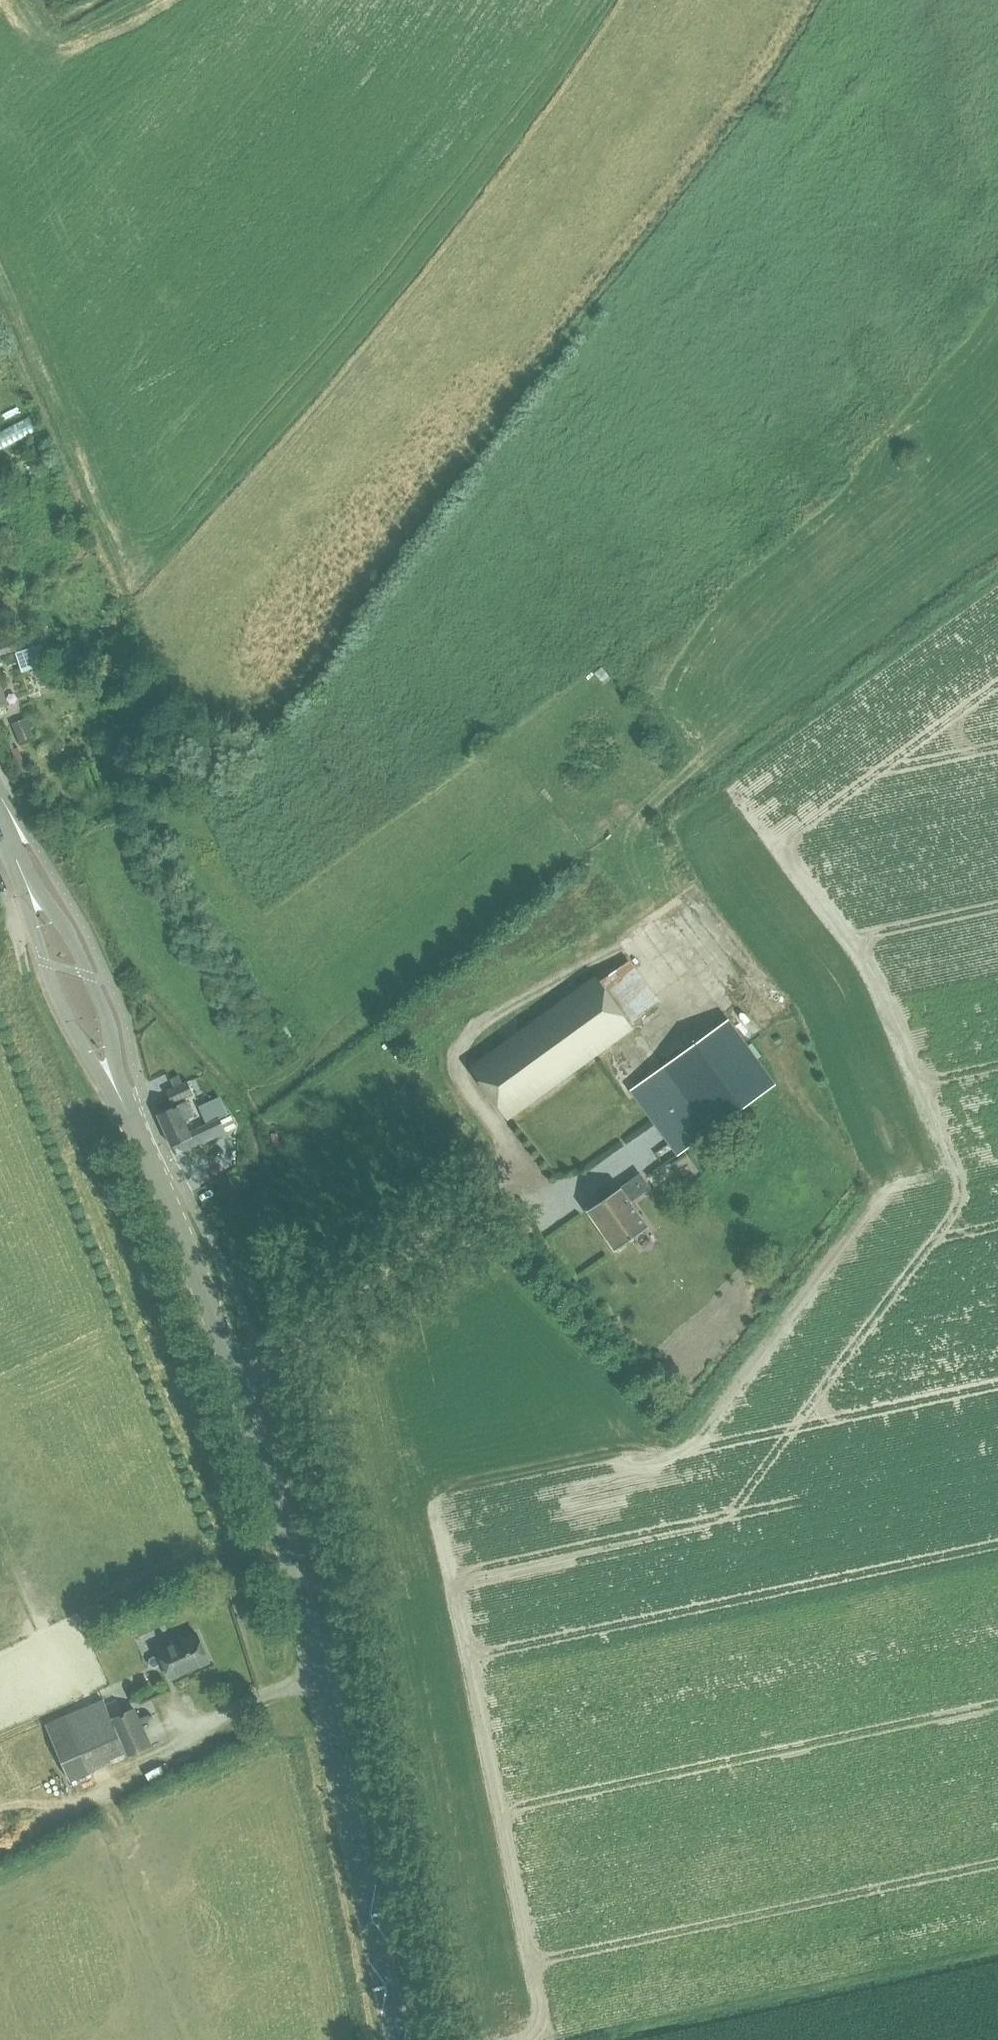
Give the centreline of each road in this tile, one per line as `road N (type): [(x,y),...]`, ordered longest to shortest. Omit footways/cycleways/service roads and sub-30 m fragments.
road 1 (tertiary): [(399,2039),(268,1471),(121,1098)]
road 2 (tertiary): [(121,1098),(107,1017),(73,943),(29,887)]
road 3 (tertiary): [(29,887),(61,1008),(121,1098)]

